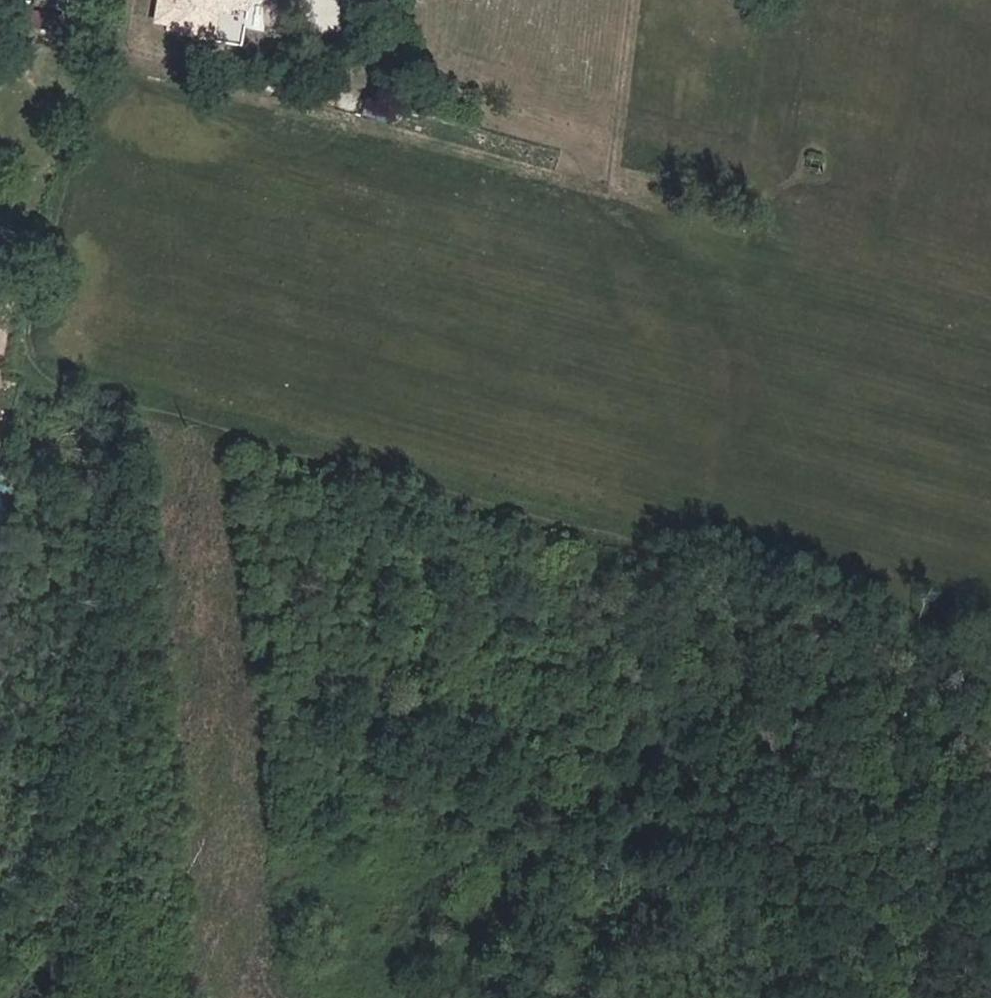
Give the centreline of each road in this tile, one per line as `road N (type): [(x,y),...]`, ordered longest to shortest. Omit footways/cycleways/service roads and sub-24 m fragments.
road 1 (track): [(990,613),(70,372),(43,298),(113,0)]

